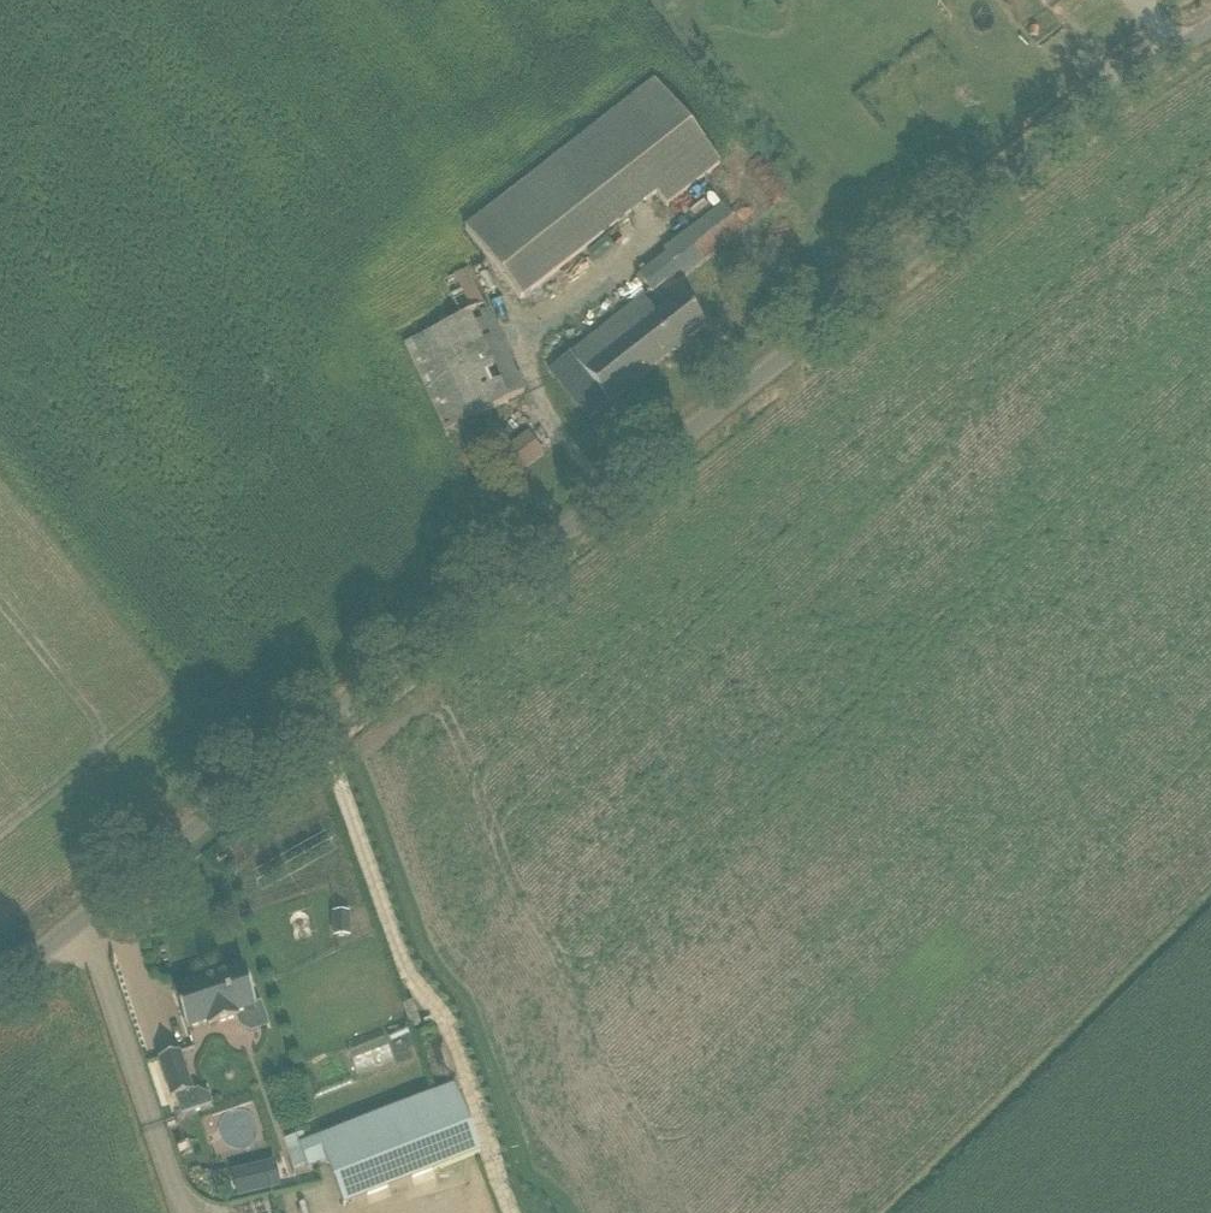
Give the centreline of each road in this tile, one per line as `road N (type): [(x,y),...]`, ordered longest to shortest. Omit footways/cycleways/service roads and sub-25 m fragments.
road 1 (unclassified): [(0,989),(1137,90),(1210,42)]

